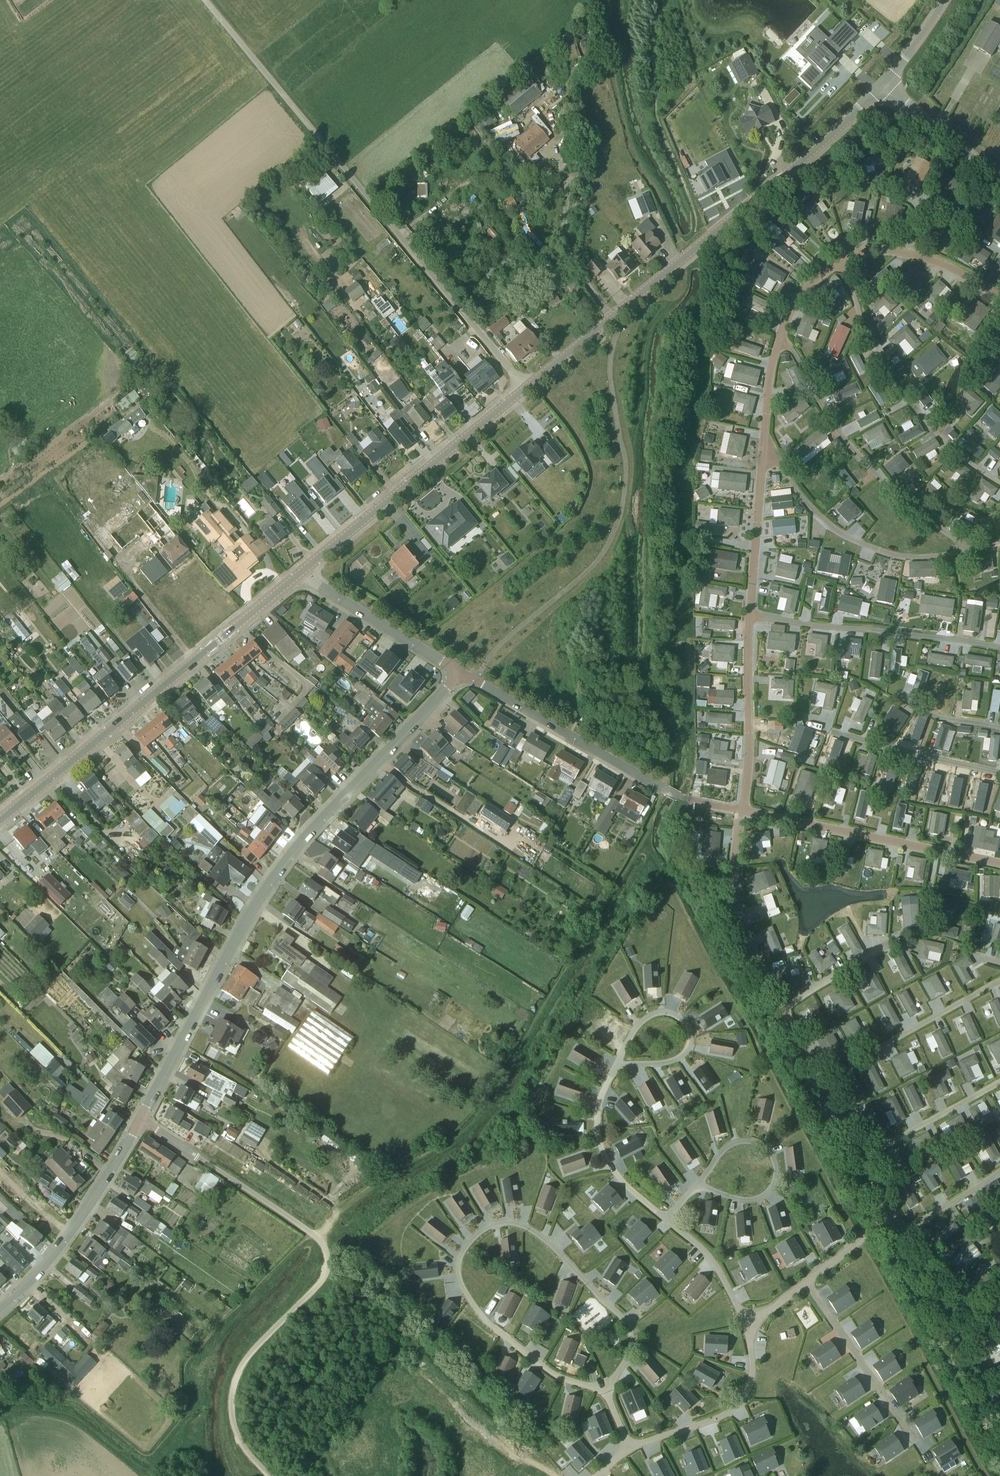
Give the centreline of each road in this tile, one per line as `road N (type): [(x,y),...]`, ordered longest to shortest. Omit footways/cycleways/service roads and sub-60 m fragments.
road 1 (unclassified): [(999,302),(947,267),(886,249),(838,259),(812,276),(793,304),(767,380),(741,811)]
road 2 (unclassified): [(140,1122),(279,870),(461,674)]
road 3 (unclassified): [(525,388),(207,0)]
road 4 (residential): [(605,1390),(632,1354),(624,1318),(542,1235),(518,1224),(491,1226),(469,1241),(458,1263),(481,1315),(557,1378),(590,1387)]
road 5 (unclassified): [(525,388),(795,167),(880,86)]
road 6 (unclassified): [(741,811),(736,887),(746,934),(901,1210)]
road 7 (unclassified): [(271,1475),(235,1429),(236,1374),(324,1278),(330,1262),(308,1230),(197,1157)]
road 8 (unclassified): [(0,821),(304,570)]
road 9 (unclassified): [(304,570),(525,388)]
road 10 (unclassified): [(999,863),(741,811)]
road 11 (residential): [(688,799),(476,680)]
road 12 (residential): [(0,1313),(72,1231),(140,1122)]
road 13 (unclassified): [(901,1210),(958,1282),(998,1402)]
road 14 (unclassified): [(807,1283),(925,1454)]
road 15 (residential): [(630,1449),(737,1408),(753,1381),(745,1323)]
road 16 (unclassified): [(461,674),(304,570)]
road 17 (unclassified): [(669,1221),(604,1157),(598,1119),(618,1067)]
road 18 (unclassified): [(696,1185),(754,1201),(773,1187),(769,1150),(739,1141),(719,1156)]
road 19 (unclassified): [(999,174),(880,86)]
road 20 (residential): [(745,1323),(718,1268),(669,1221)]

